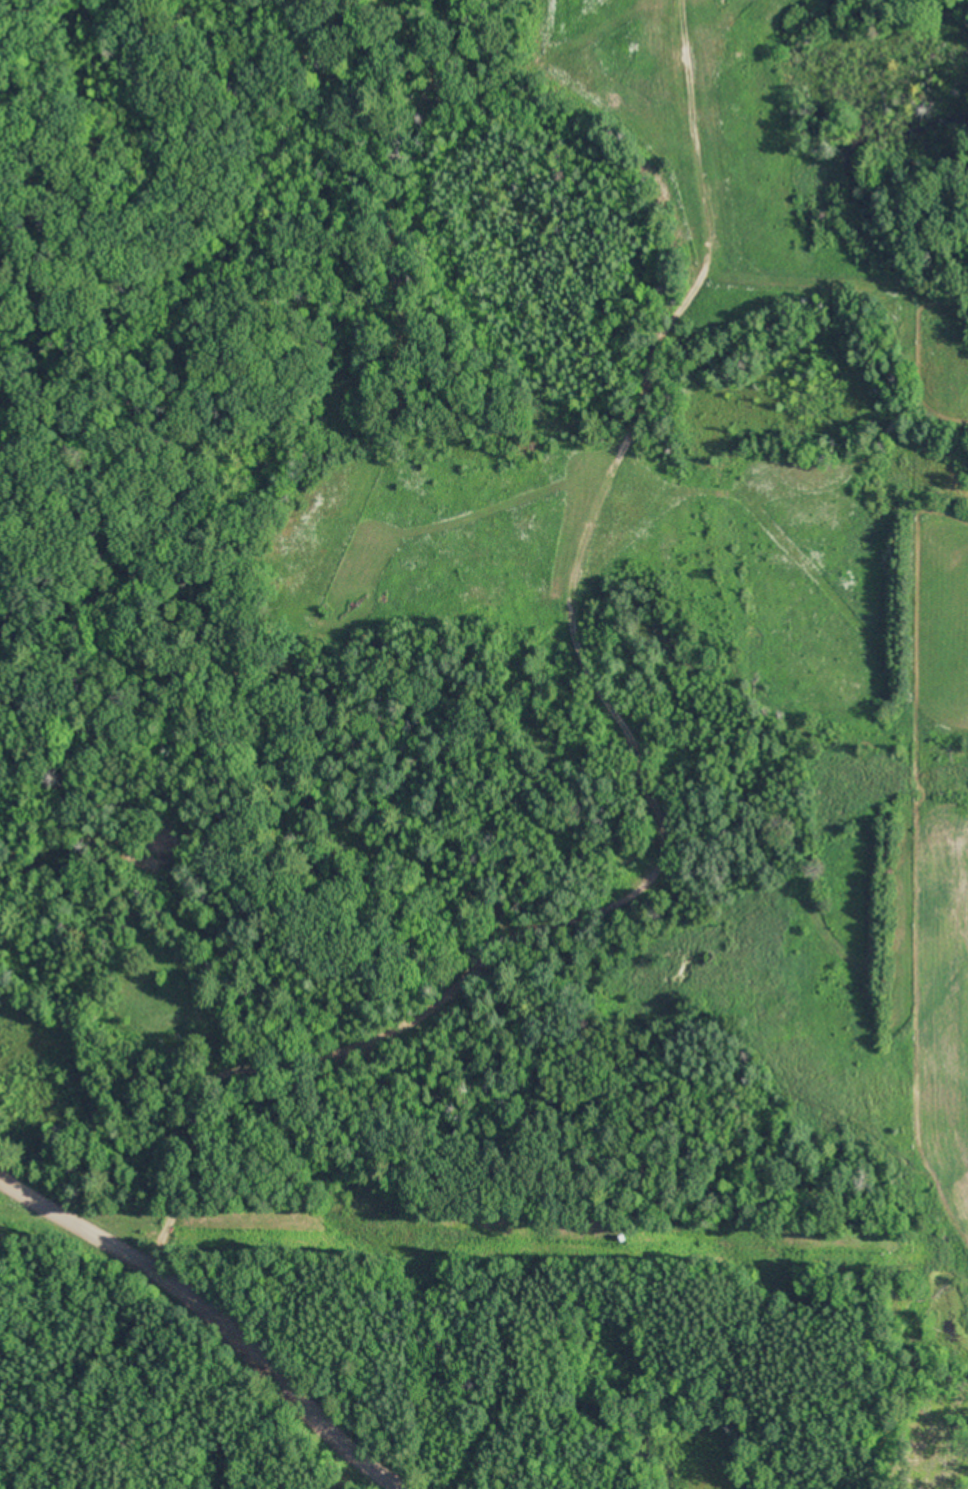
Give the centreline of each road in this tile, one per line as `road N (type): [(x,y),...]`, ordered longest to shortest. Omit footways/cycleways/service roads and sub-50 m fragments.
road 1 (track): [(136,1261),(225,949),(300,495),(306,0)]
road 2 (residential): [(396,1488),(155,1273),(0,1183)]

